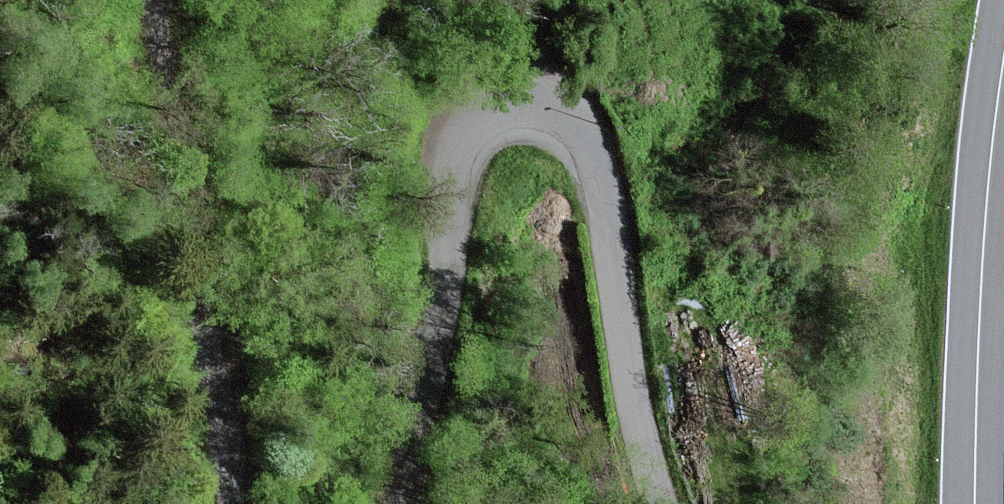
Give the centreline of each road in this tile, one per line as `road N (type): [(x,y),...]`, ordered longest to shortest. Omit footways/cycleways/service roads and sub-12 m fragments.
road 1 (residential): [(404,503),(464,152),(479,126),(512,112),(561,126),(595,170),(626,365),(661,503)]
road 2 (track): [(238,503),(158,0)]
road 3 (secondary): [(976,503),(985,224),(1003,65)]

